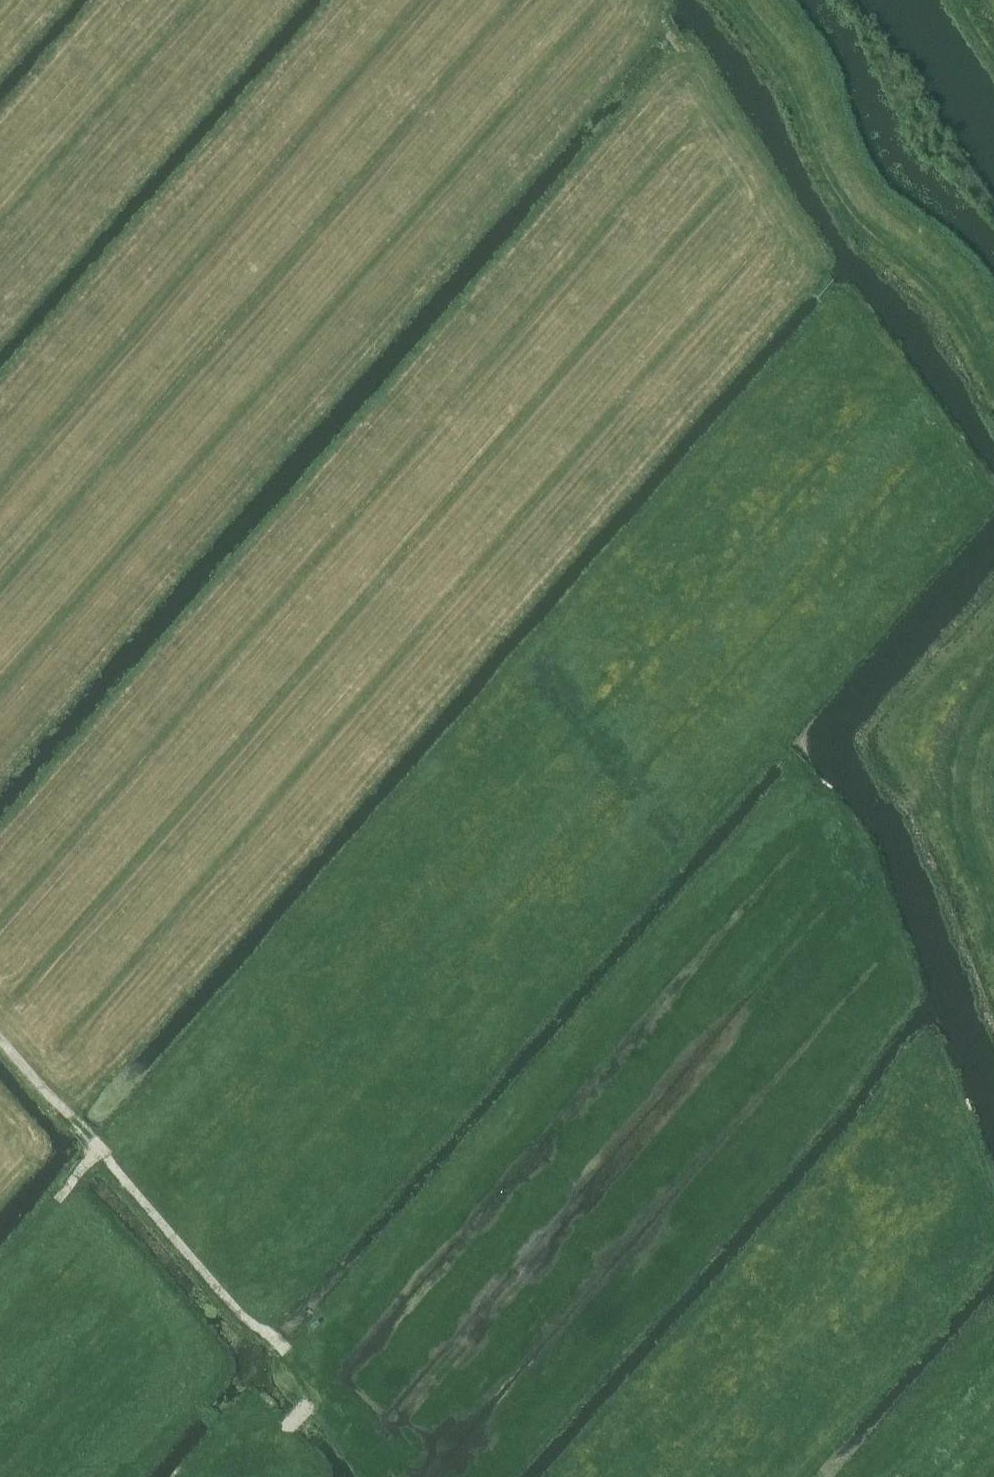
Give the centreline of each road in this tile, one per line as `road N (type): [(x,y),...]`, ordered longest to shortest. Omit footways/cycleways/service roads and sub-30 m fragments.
road 1 (track): [(0,1039),(242,1320),(286,1352)]

